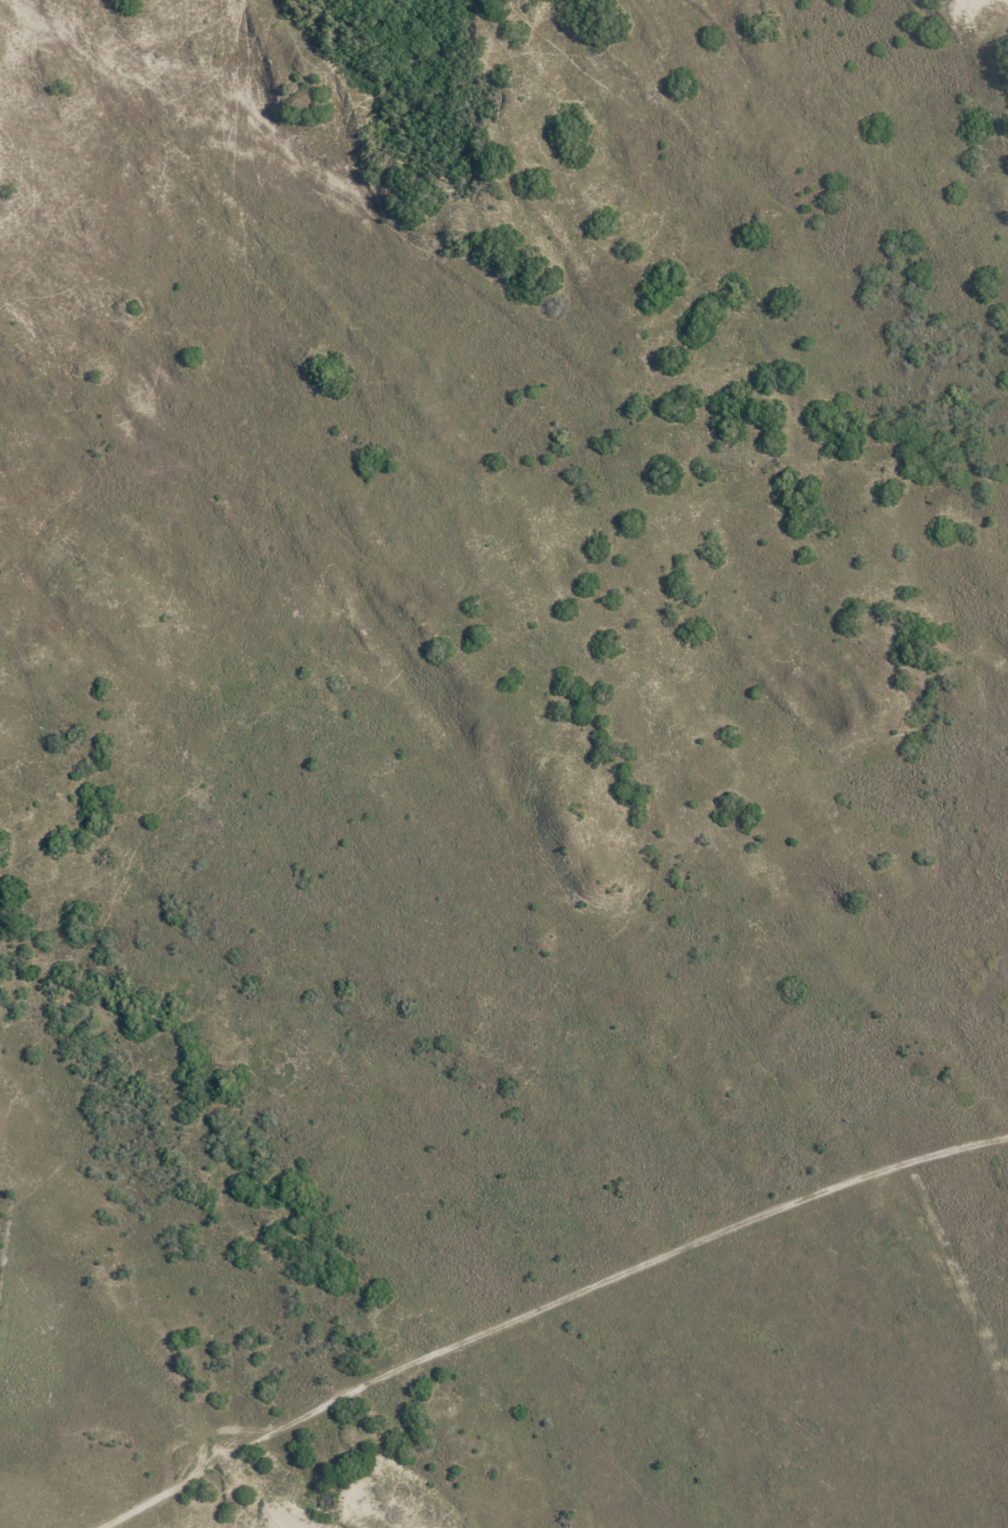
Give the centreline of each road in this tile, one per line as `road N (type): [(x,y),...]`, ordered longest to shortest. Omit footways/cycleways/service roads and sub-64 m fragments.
road 1 (residential): [(163,0),(0,304)]
road 2 (residential): [(0,1246),(5,1527)]

